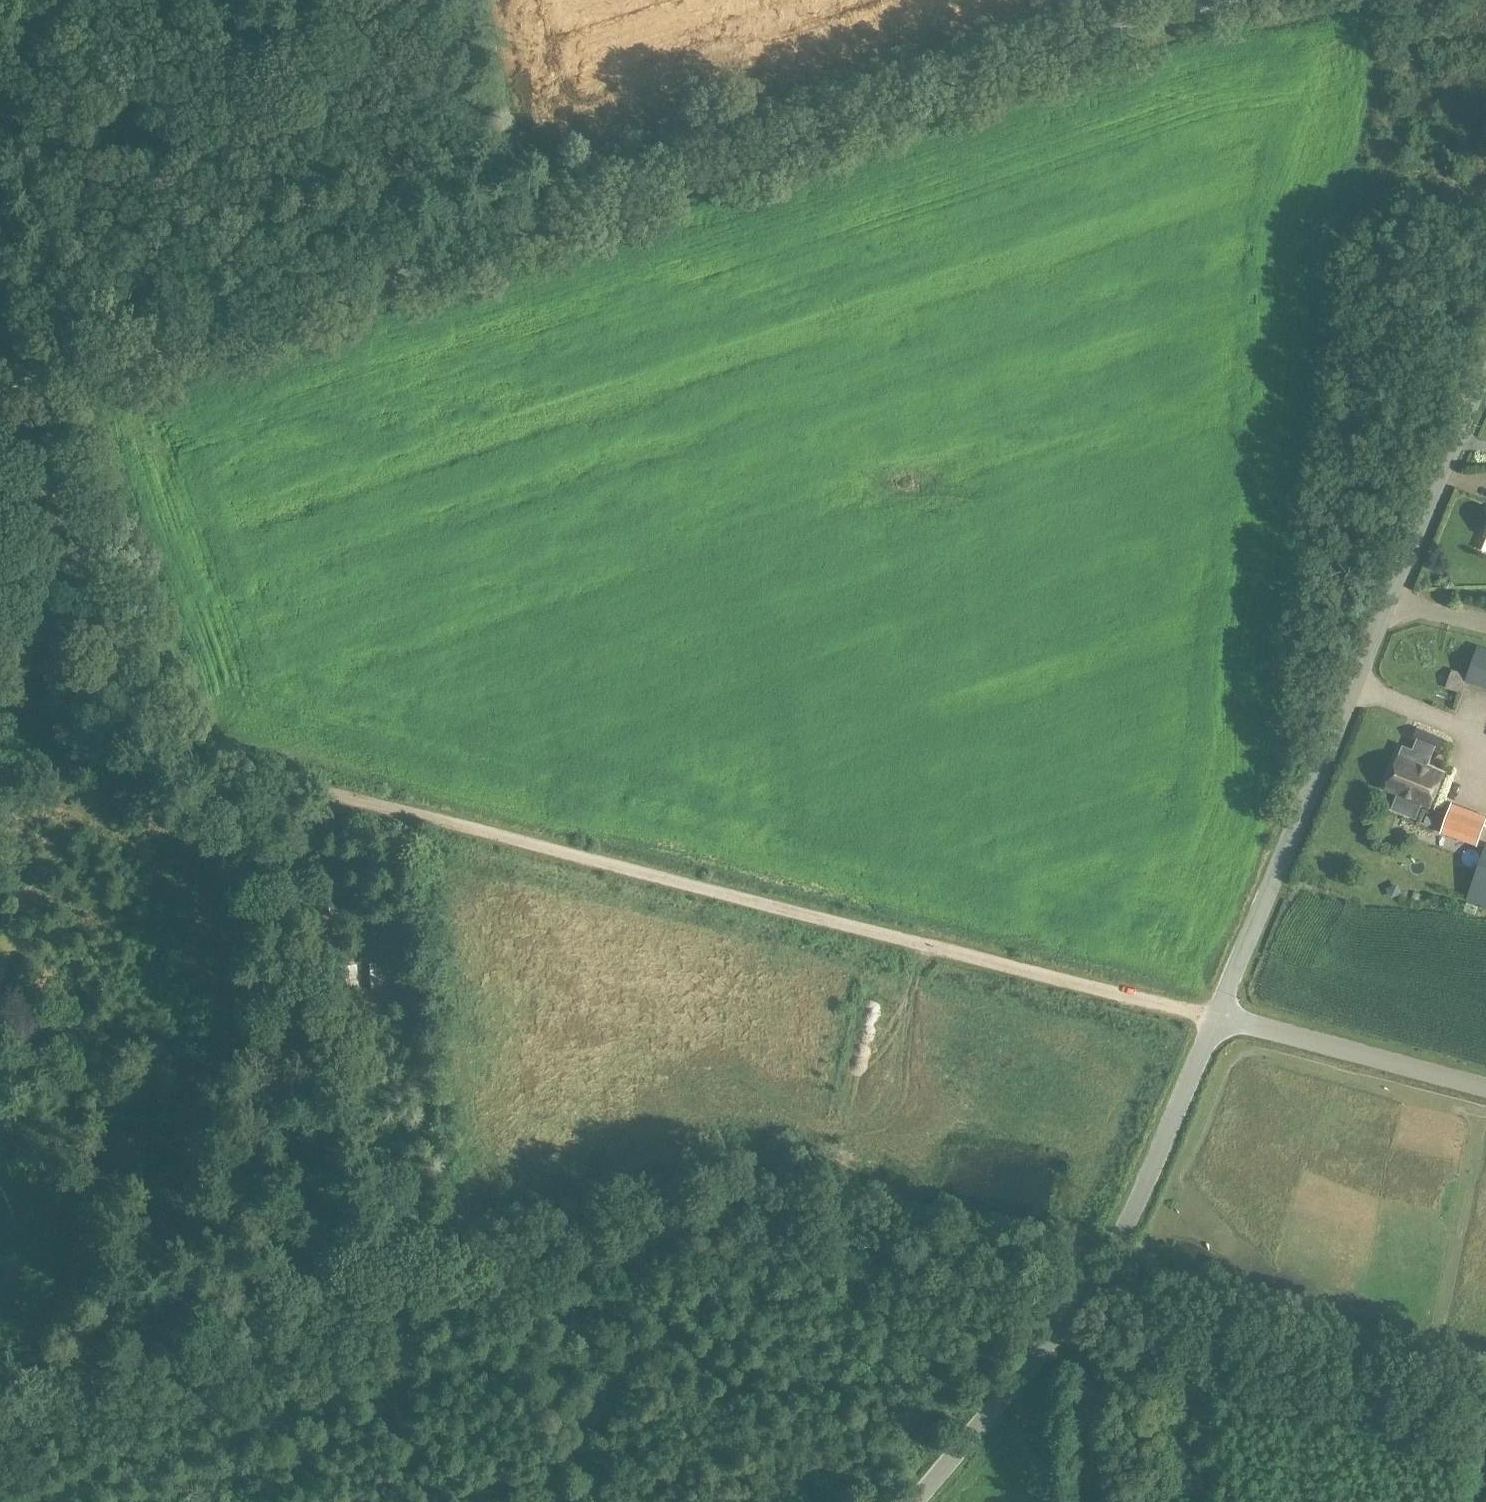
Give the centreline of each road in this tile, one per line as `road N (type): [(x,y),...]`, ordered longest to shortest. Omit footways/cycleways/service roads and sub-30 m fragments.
road 1 (track): [(3,393),(158,729),(192,759),(1215,1018)]
road 2 (tertiary): [(0,394),(1202,0)]
road 3 (tertiary): [(1215,1018),(1485,368)]
road 4 (unclassified): [(925,1501),(1126,1245),(1215,1018)]
road 5 (tertiary): [(1215,1018),(1485,1086)]

